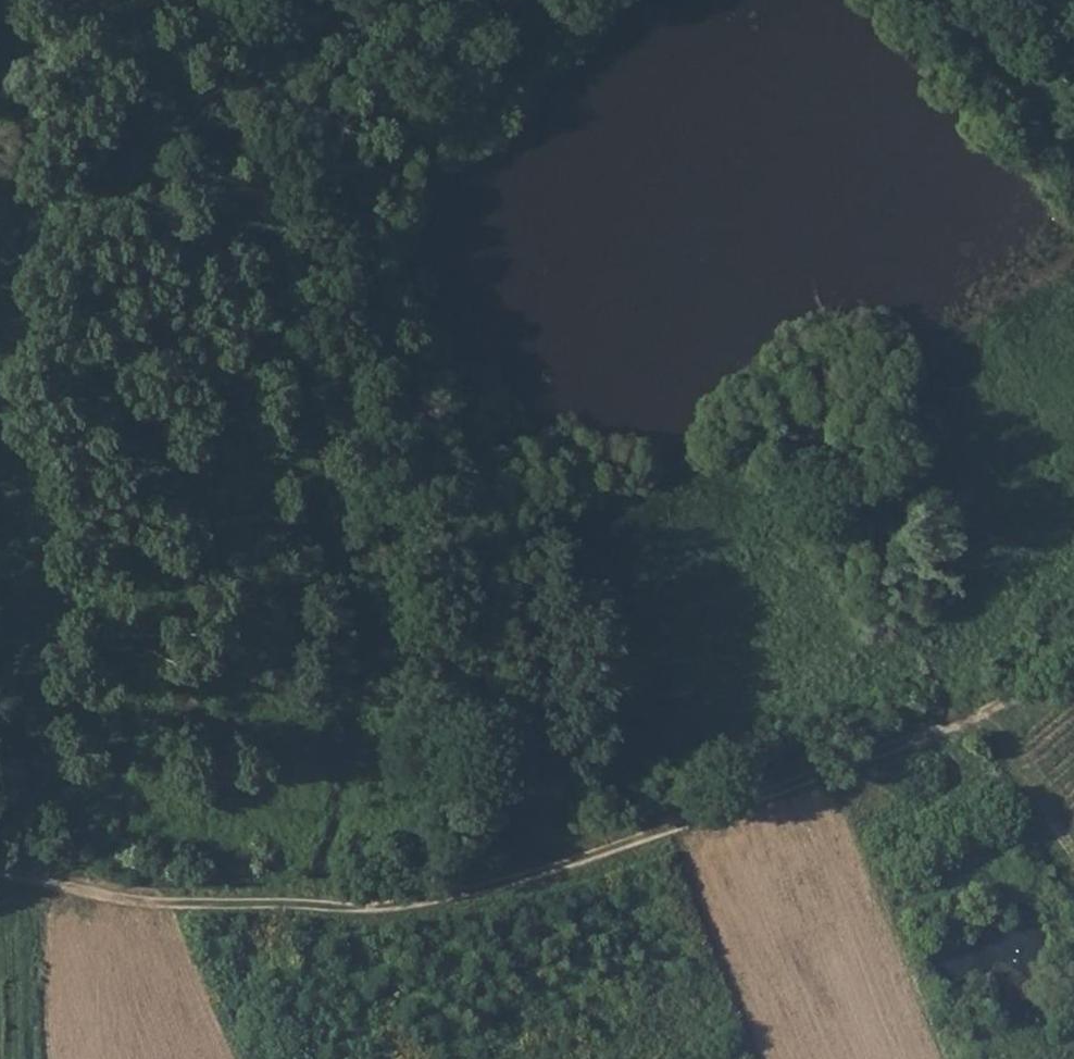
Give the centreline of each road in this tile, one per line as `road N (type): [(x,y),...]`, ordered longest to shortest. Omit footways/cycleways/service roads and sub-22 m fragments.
road 1 (track): [(1073,667),(800,784),(390,902),(97,899),(0,887)]

